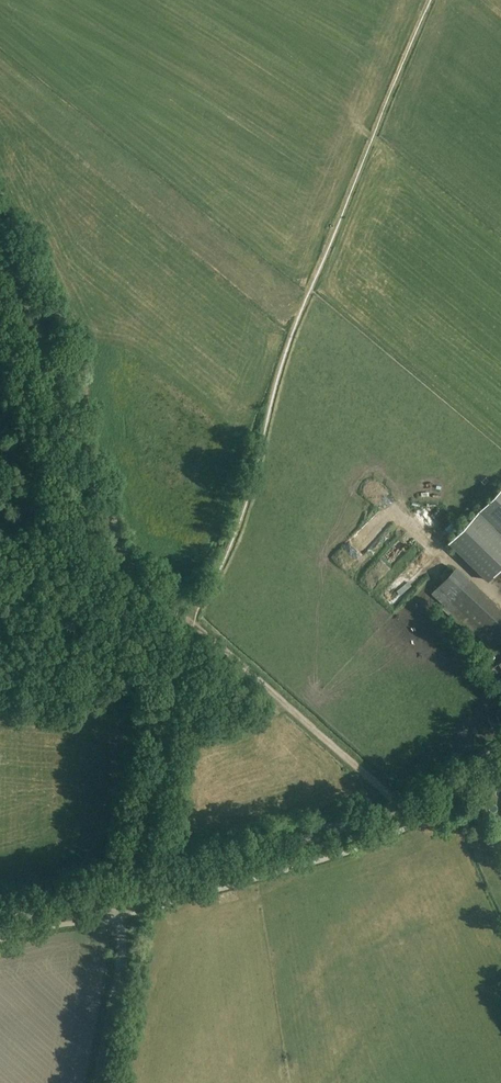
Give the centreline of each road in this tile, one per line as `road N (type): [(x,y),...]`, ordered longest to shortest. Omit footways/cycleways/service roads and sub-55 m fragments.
road 1 (track): [(194,622),(134,567),(113,529),(0,239)]
road 2 (tertiary): [(114,892),(369,817),(500,751)]
road 3 (track): [(399,805),(194,622)]
road 4 (track): [(135,886),(188,617)]
road 5 (unclassified): [(97,1082),(122,949),(114,892)]

